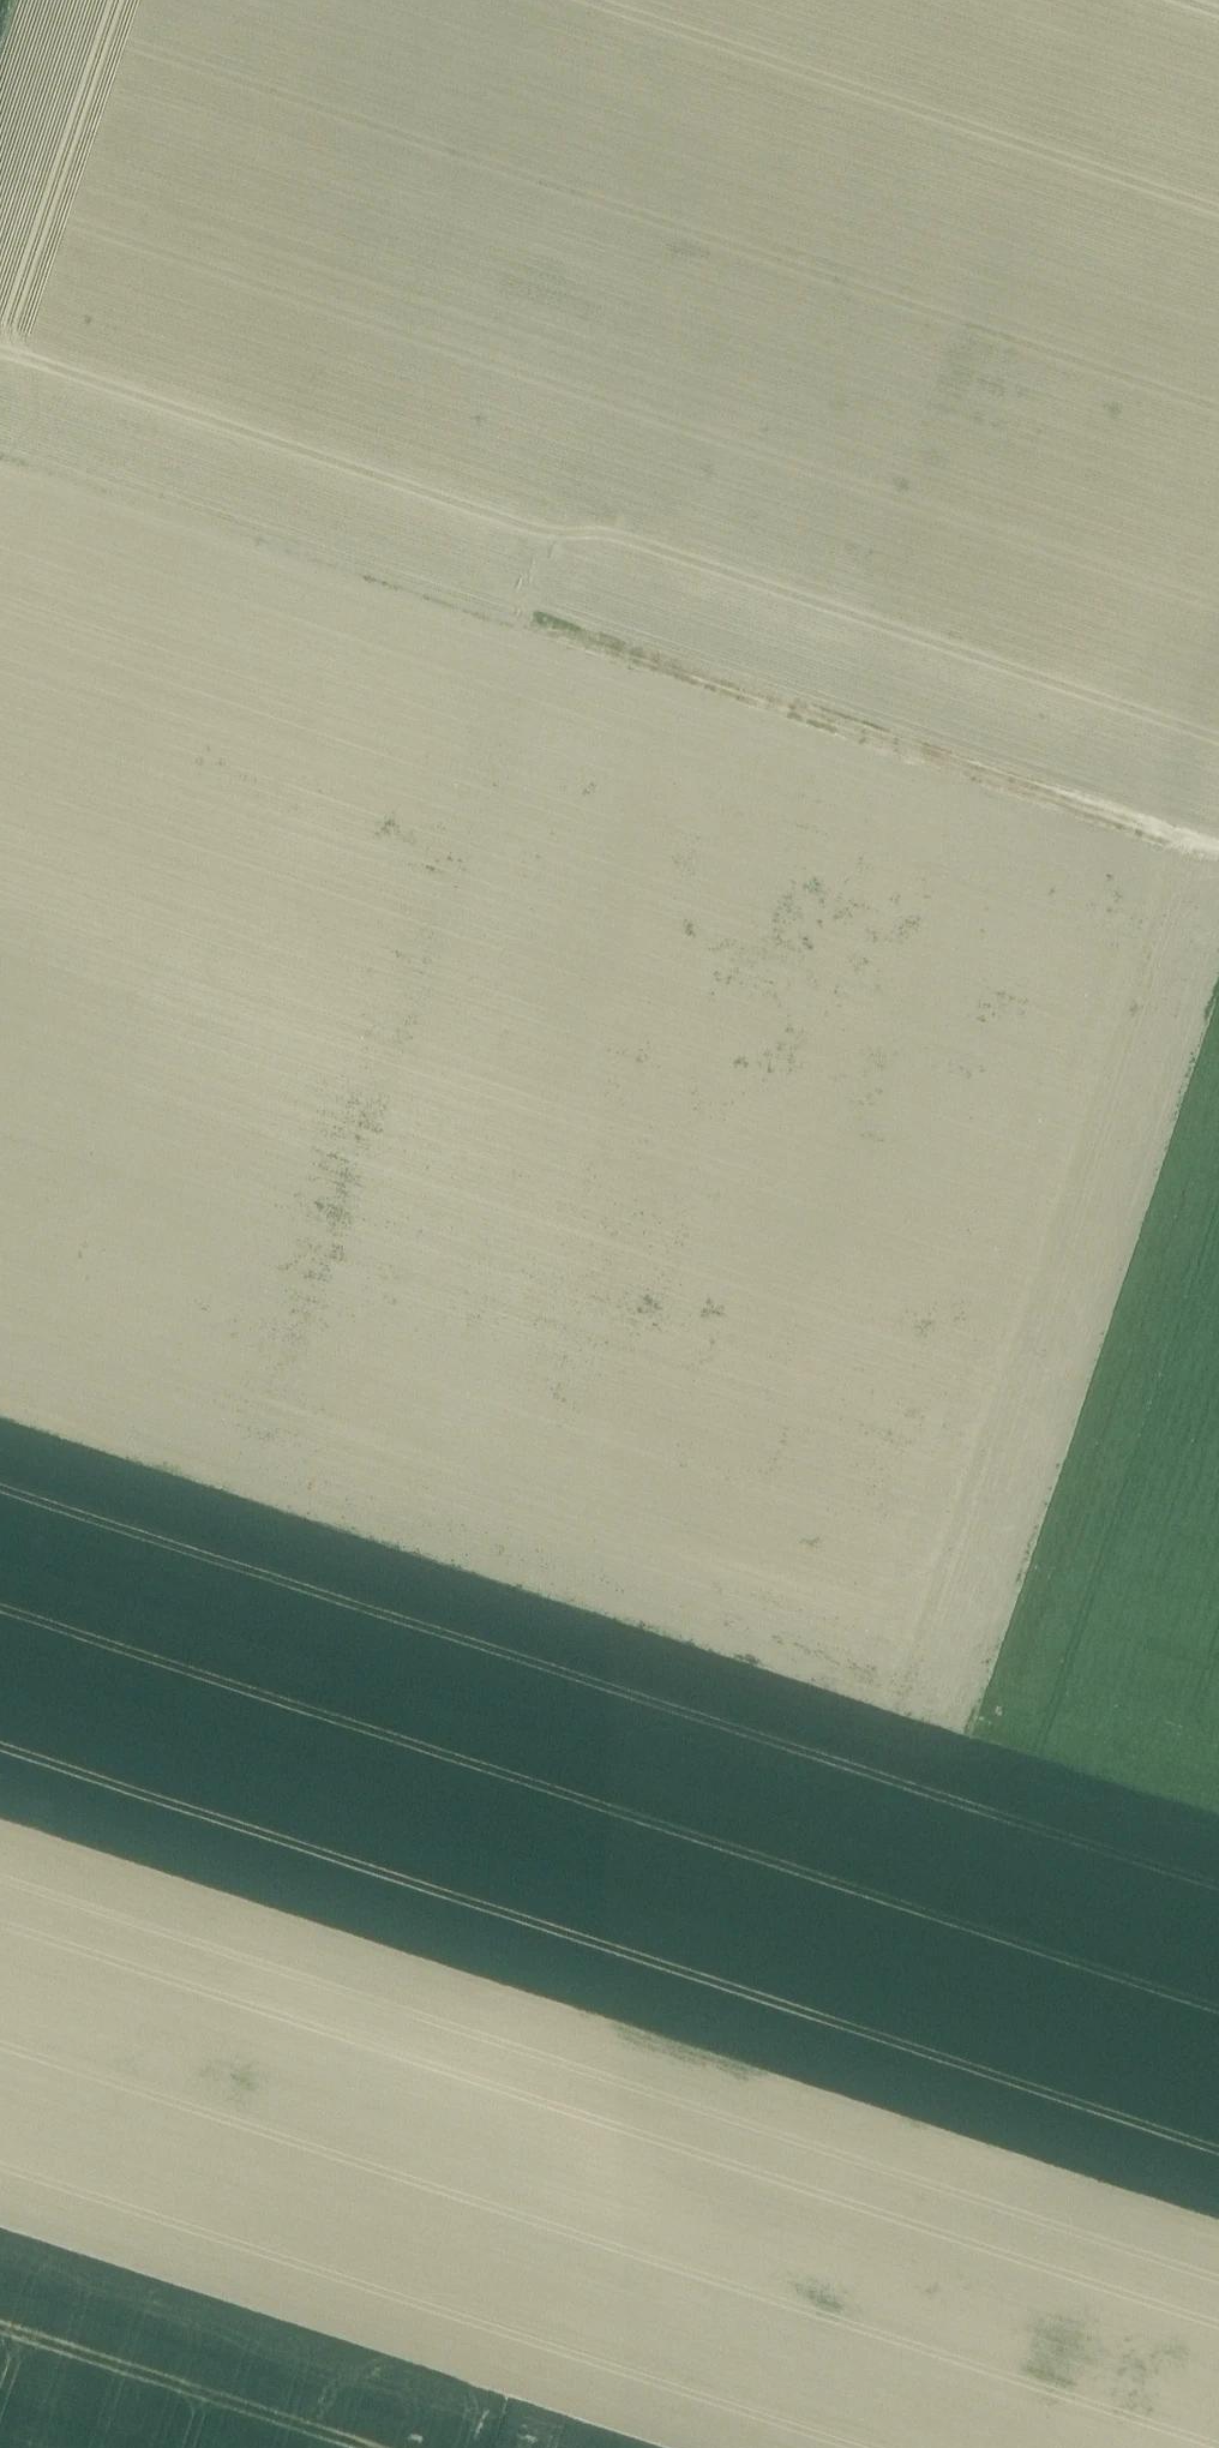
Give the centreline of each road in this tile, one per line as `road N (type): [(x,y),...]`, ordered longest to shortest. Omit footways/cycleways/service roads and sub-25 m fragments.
road 1 (track): [(621,654),(1218,857)]

